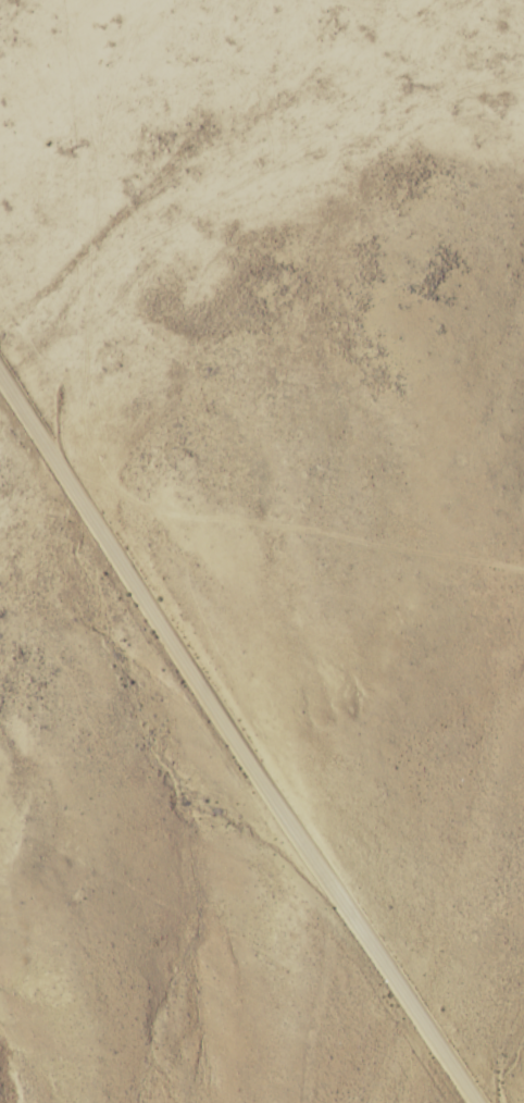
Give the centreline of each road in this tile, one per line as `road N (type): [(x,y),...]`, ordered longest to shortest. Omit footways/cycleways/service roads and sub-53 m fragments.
road 1 (tertiary): [(470,1102),(0,378)]

